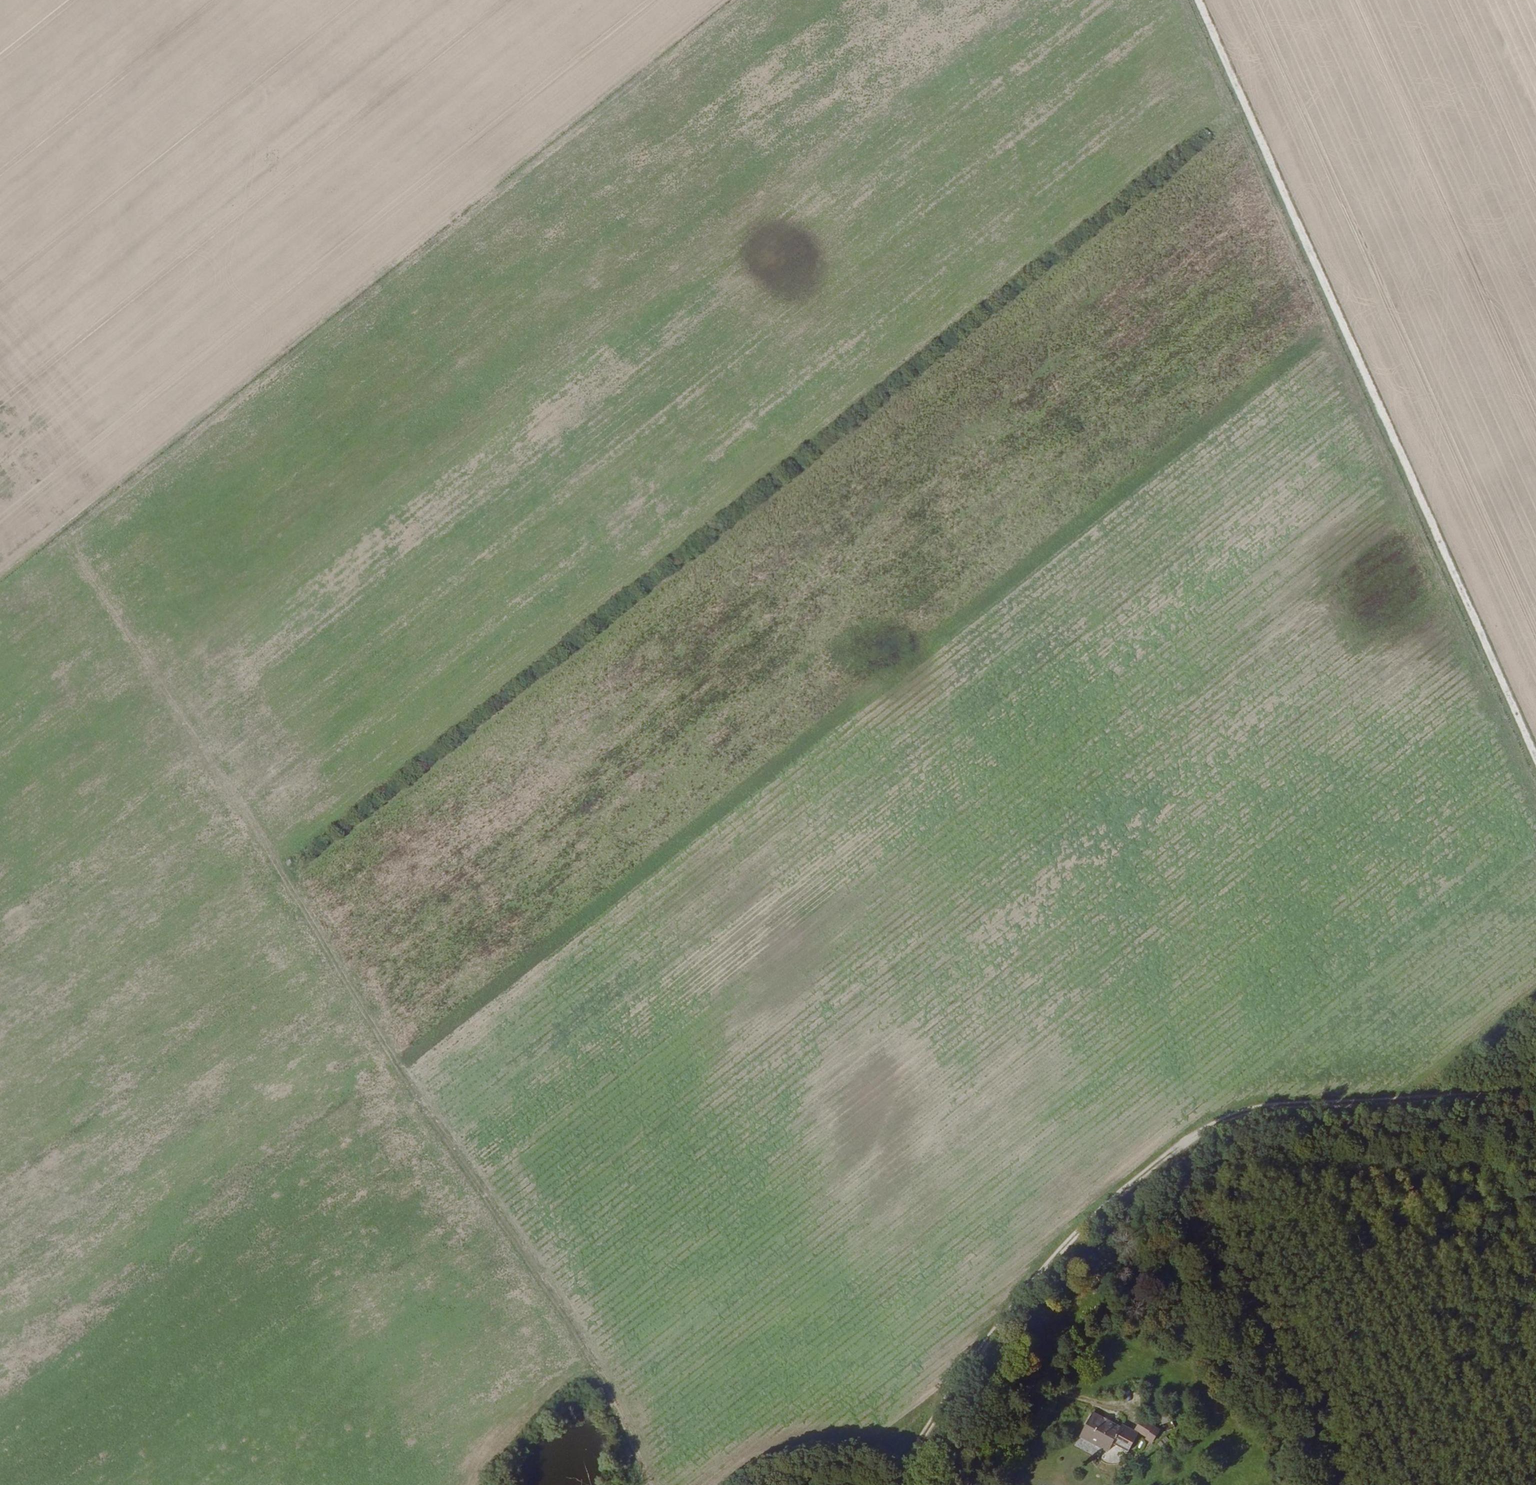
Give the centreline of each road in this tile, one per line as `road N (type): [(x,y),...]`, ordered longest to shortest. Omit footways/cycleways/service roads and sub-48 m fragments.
road 1 (track): [(1535,1090),(1278,1105),(1190,1138),(1061,1250),(995,1329),(890,1484)]

